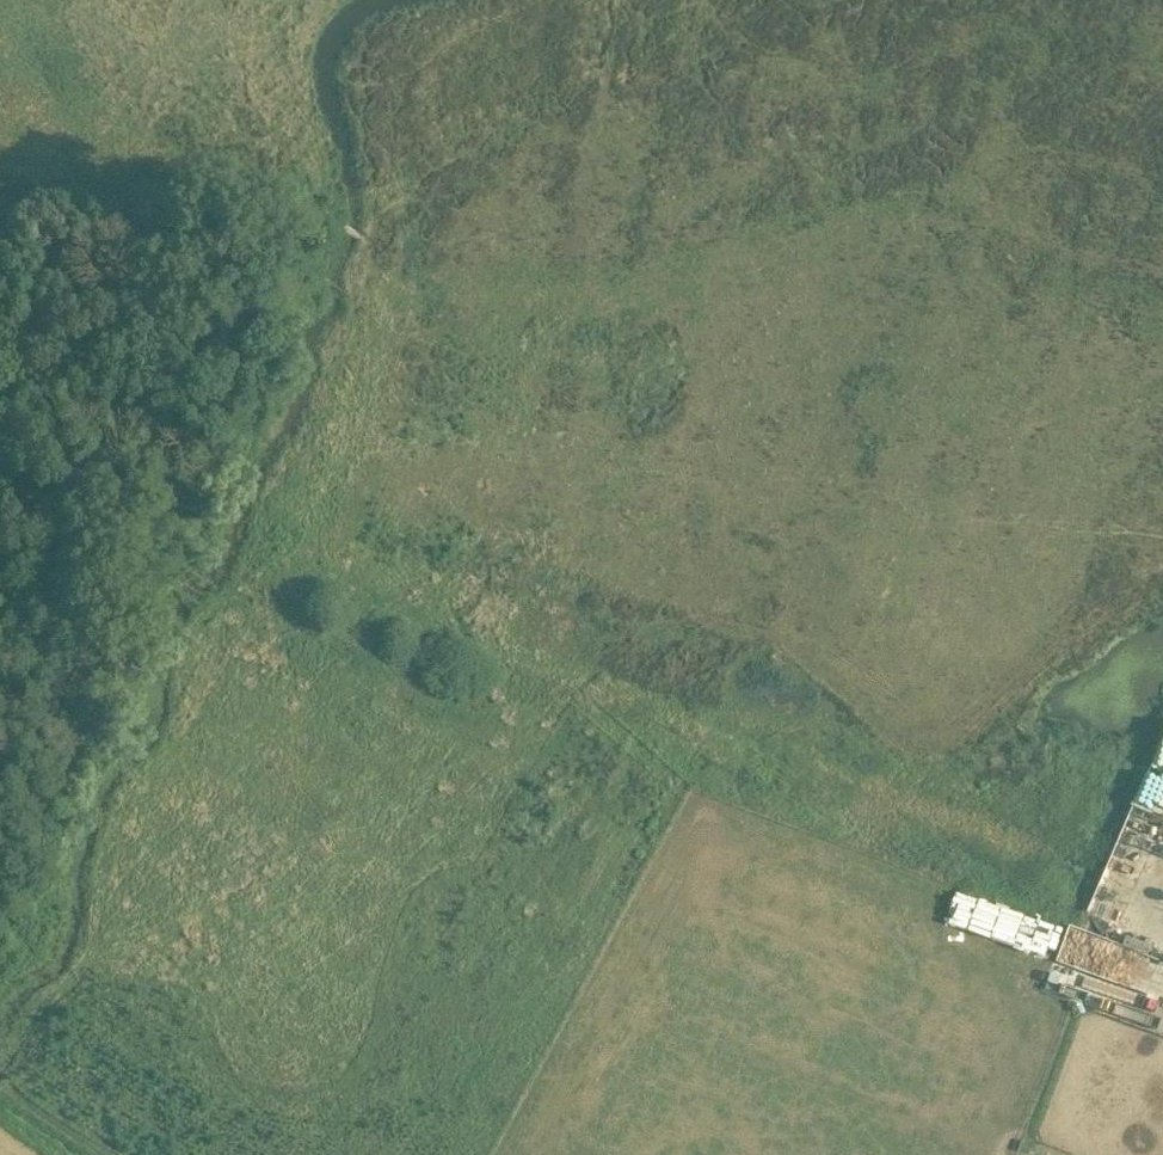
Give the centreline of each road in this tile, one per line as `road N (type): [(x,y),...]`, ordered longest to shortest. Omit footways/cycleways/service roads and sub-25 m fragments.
road 1 (track): [(106,1154),(0,1090)]

